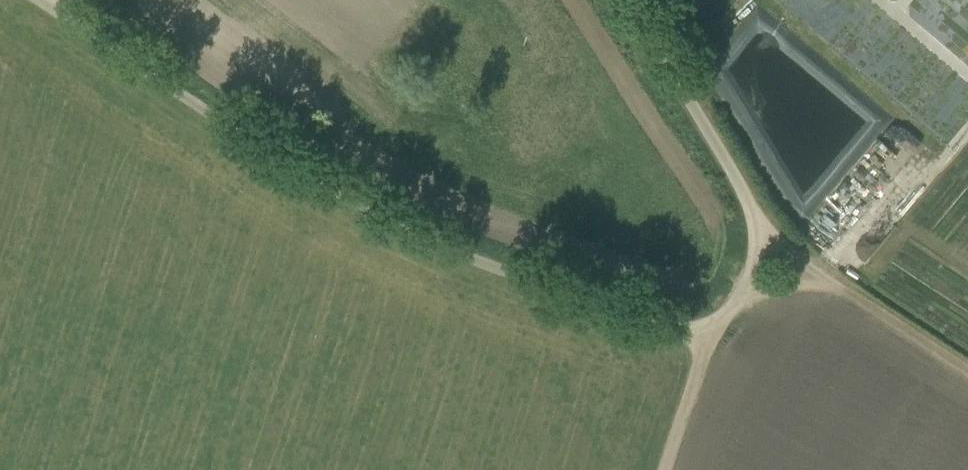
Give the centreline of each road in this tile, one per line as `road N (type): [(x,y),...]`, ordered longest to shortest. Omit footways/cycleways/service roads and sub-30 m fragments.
road 1 (unclassified): [(37,0),(270,156),(387,221),(624,317),(695,328),(744,292),(756,221),(629,0)]
road 2 (track): [(744,292),(828,285),(967,370)]
road 3 (track): [(669,469),(708,325)]

